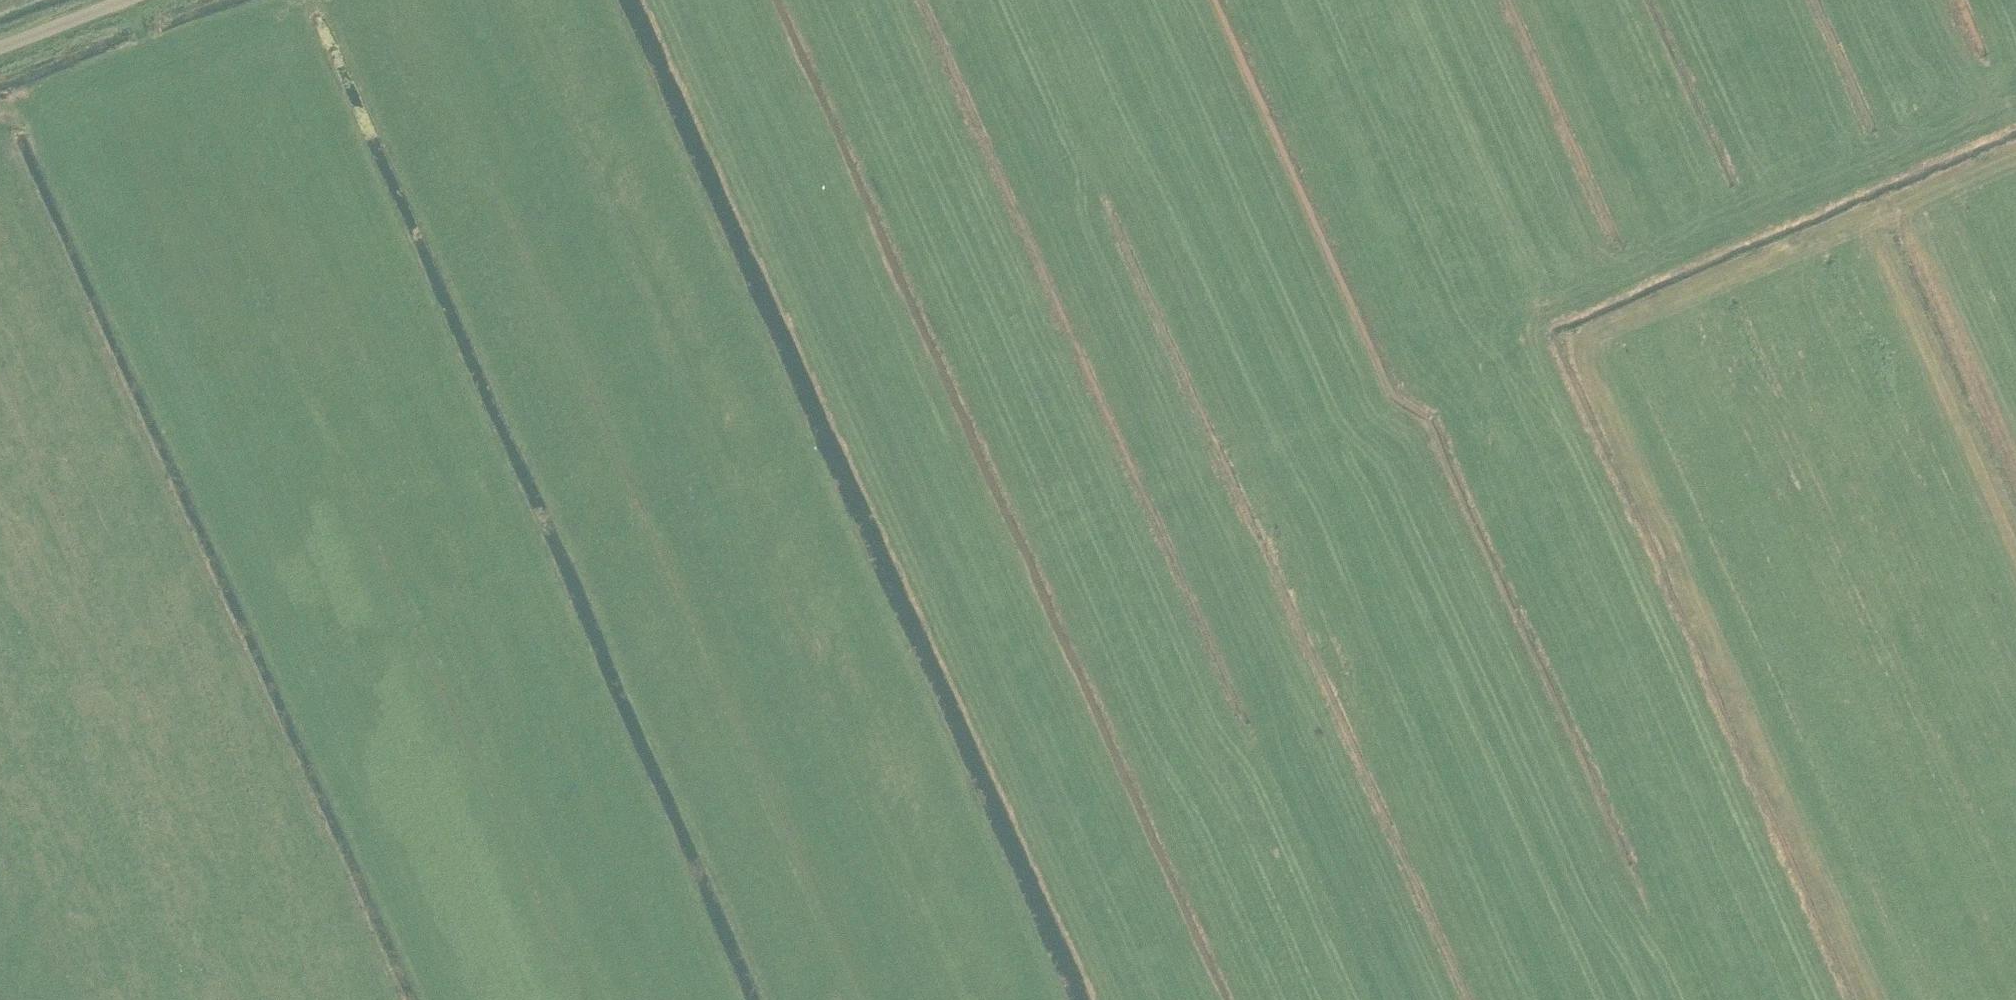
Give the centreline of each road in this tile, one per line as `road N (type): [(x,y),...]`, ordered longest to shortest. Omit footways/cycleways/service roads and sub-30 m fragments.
road 1 (unclassified): [(0,47),(121,0)]

